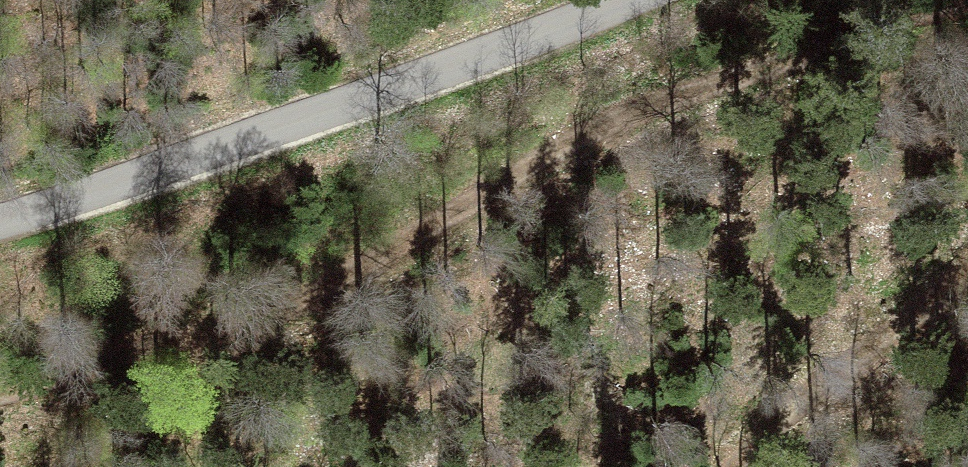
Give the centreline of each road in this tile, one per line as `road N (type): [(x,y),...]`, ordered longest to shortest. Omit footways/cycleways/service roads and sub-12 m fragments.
road 1 (track): [(0,394),(310,308),(635,104),(966,0)]
road 2 (unclassified): [(624,0),(0,222)]
road 3 (track): [(749,466),(789,408),(967,270)]

